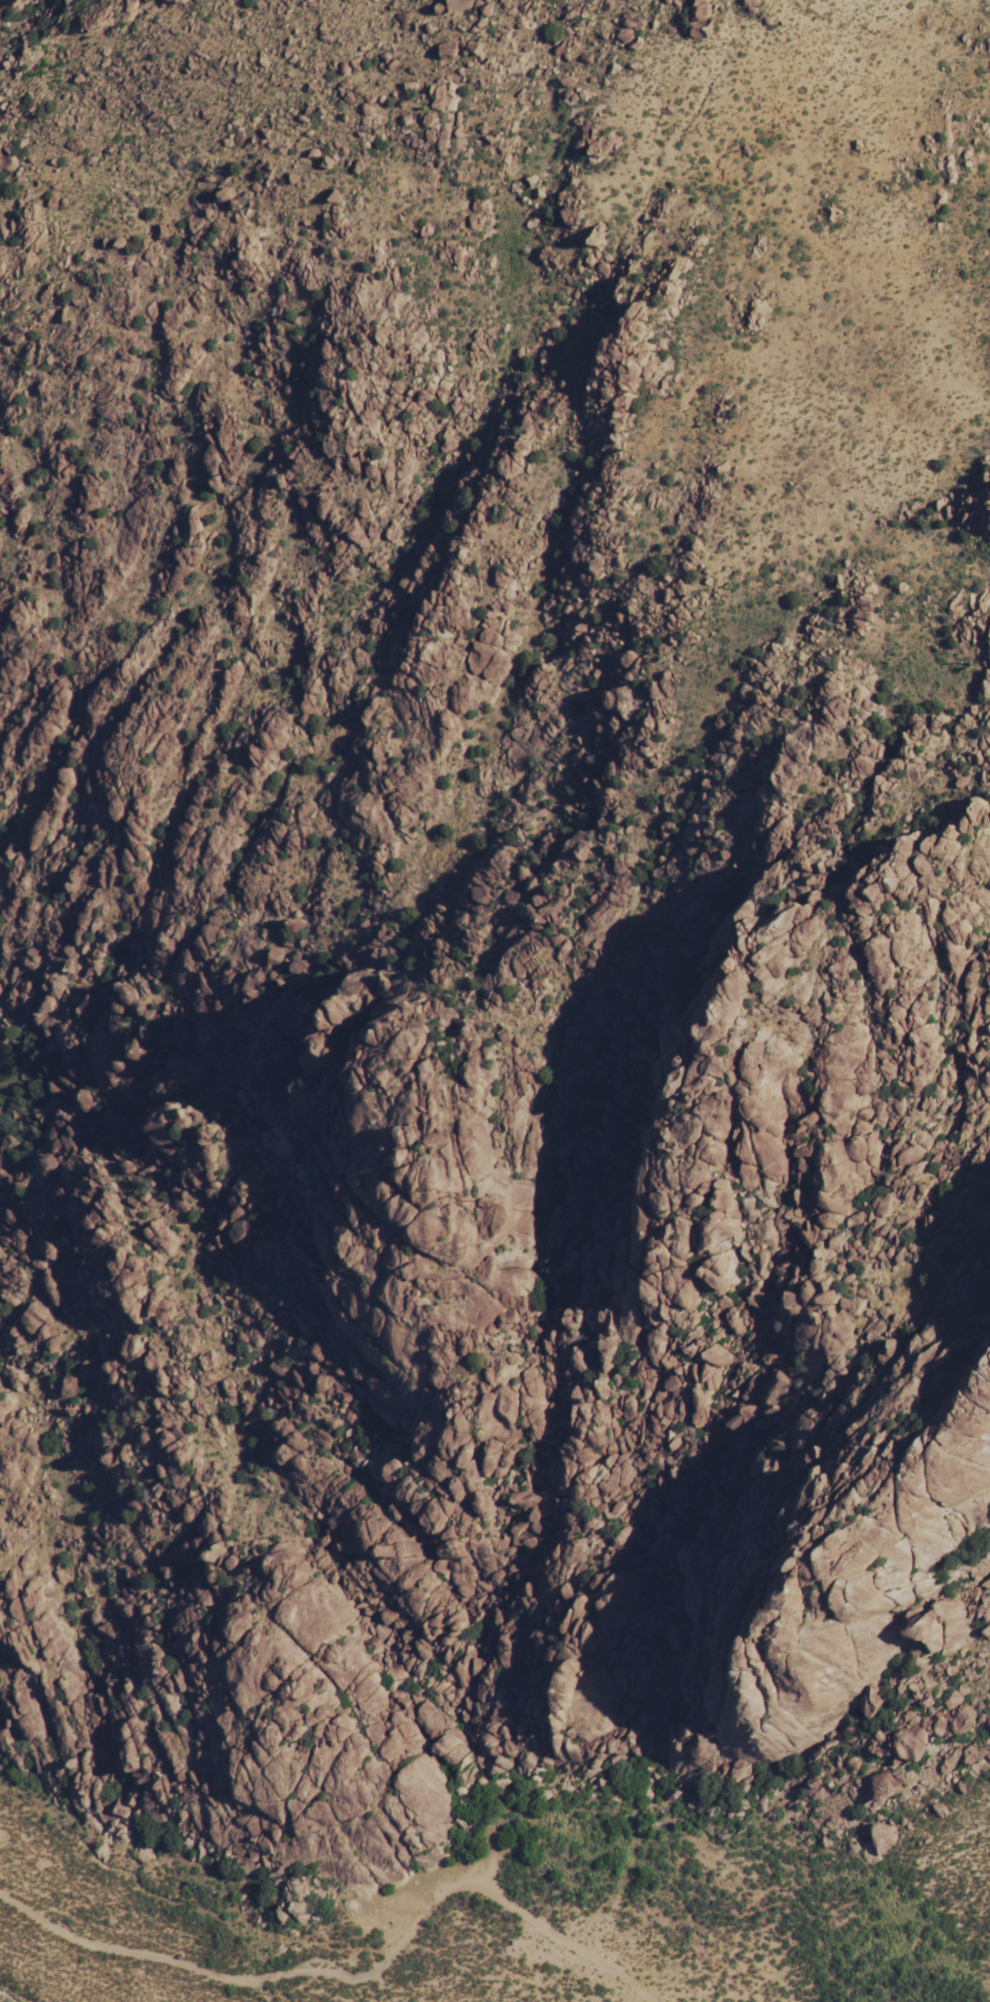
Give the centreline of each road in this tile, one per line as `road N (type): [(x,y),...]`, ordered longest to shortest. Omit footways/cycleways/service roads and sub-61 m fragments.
road 1 (residential): [(0,1930),(200,1990),(361,1960),(456,1920),(521,1925),(587,1955),(637,2001)]

